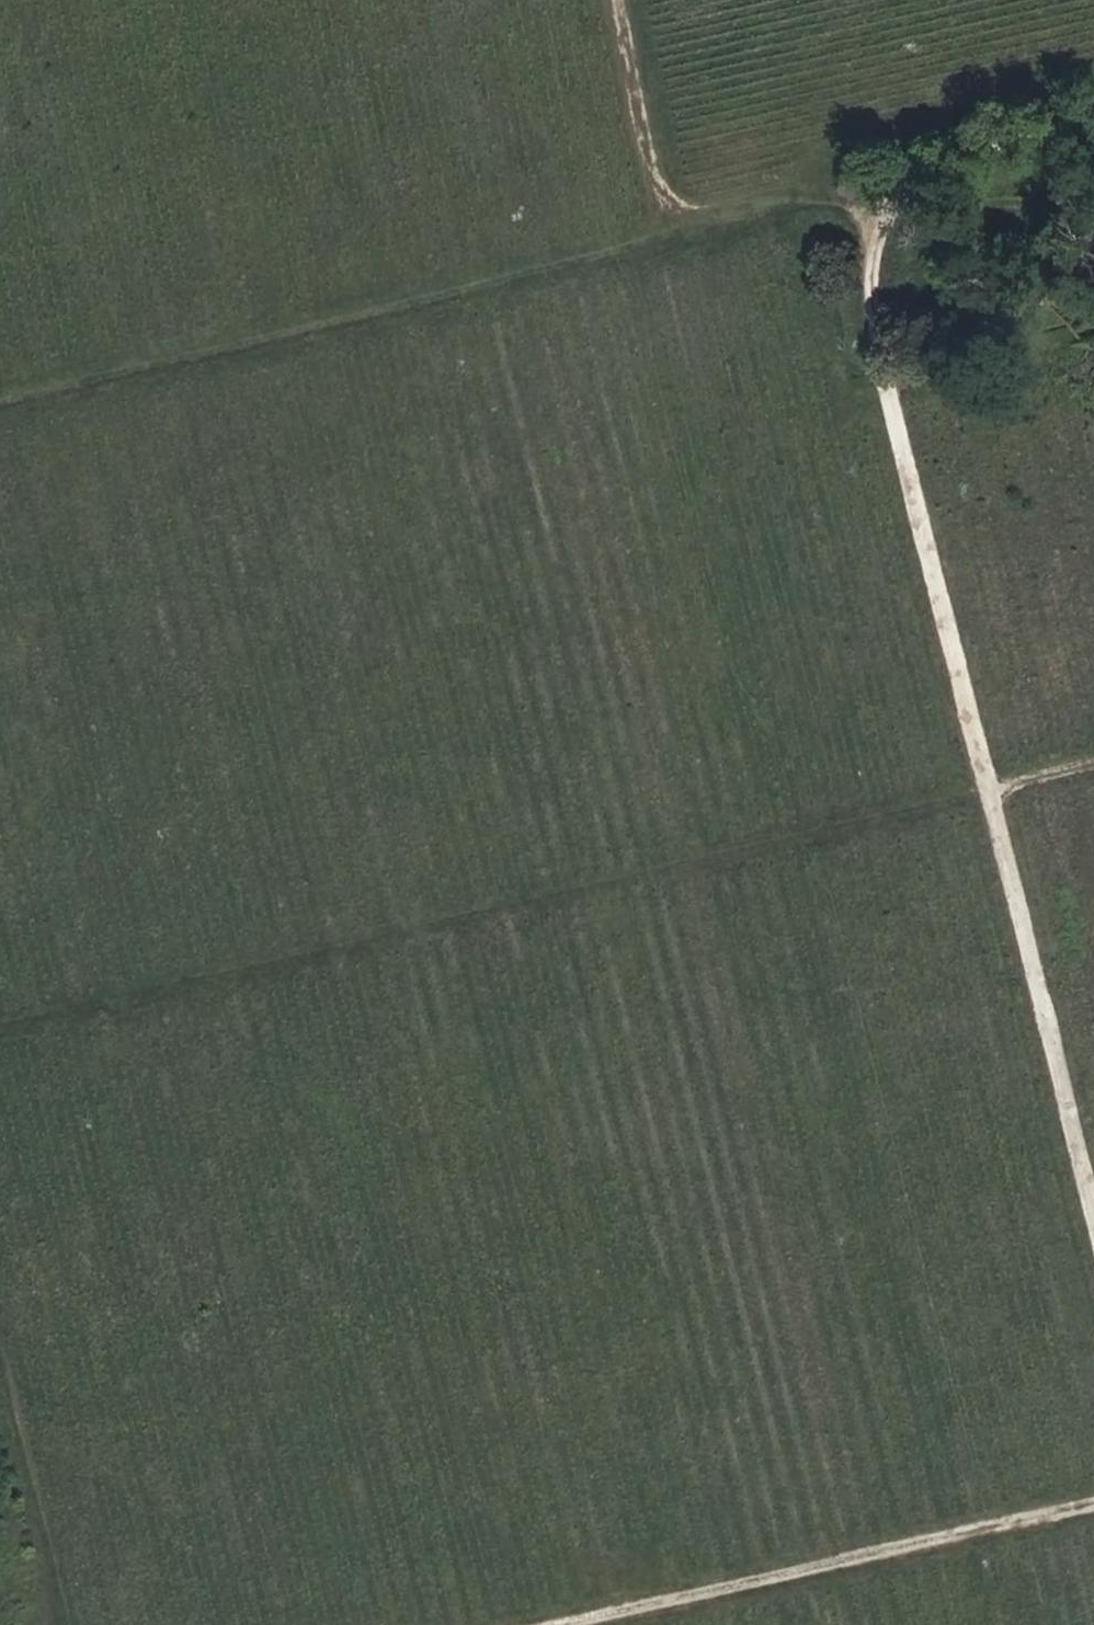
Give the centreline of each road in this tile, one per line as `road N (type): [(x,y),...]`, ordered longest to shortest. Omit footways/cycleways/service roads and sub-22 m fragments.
road 1 (track): [(1093,1239),(872,339),(877,211),(975,149),(1093,120)]
road 2 (track): [(877,211),(761,202),(0,396)]
road 3 (track): [(652,233),(604,0)]

